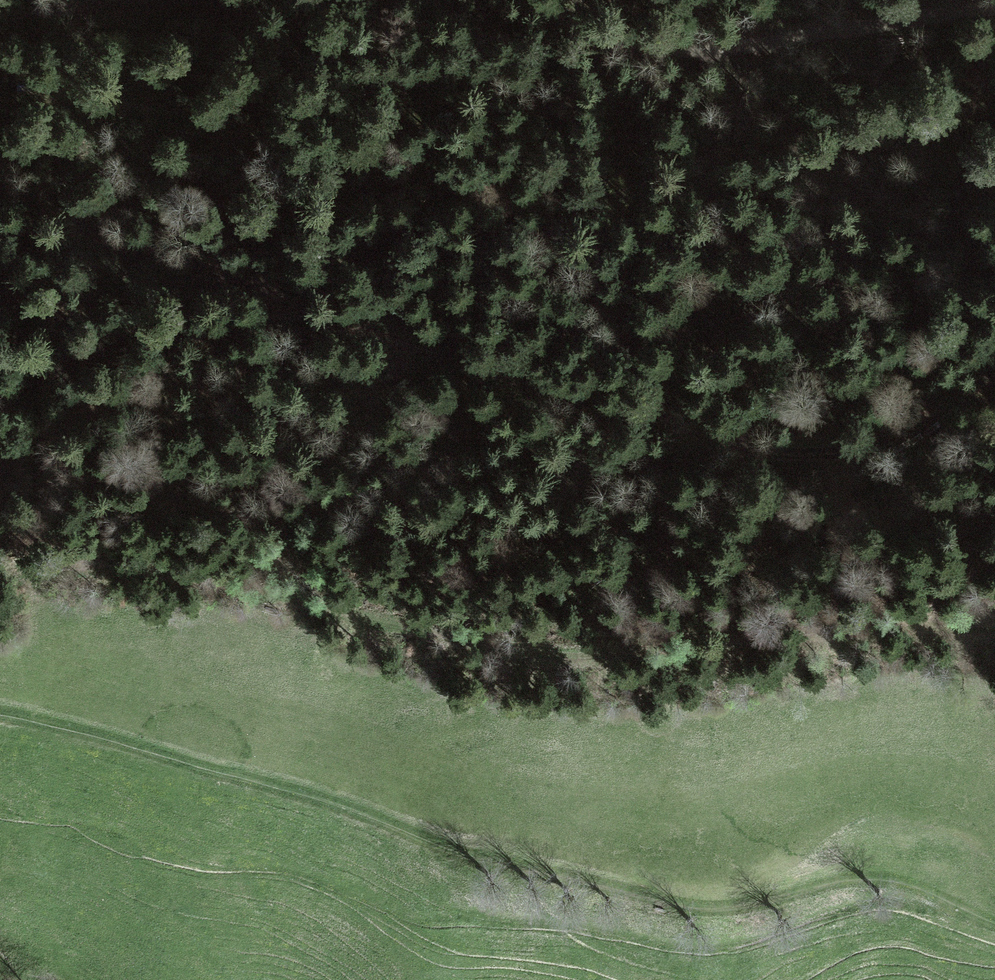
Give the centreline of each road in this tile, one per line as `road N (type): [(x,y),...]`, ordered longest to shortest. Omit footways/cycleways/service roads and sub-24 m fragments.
road 1 (track): [(994,372),(857,452),(770,448),(465,365),(0,195)]
road 2 (track): [(994,924),(888,880),(833,881),(735,906),(675,903),(488,860),(297,791),(0,713)]
road 3 (track): [(0,568),(179,578),(520,653),(654,661),(918,622),(994,558)]
road 4 (track): [(994,7),(687,50),(605,39),(536,0)]
road 5 (track): [(0,16),(159,0)]

